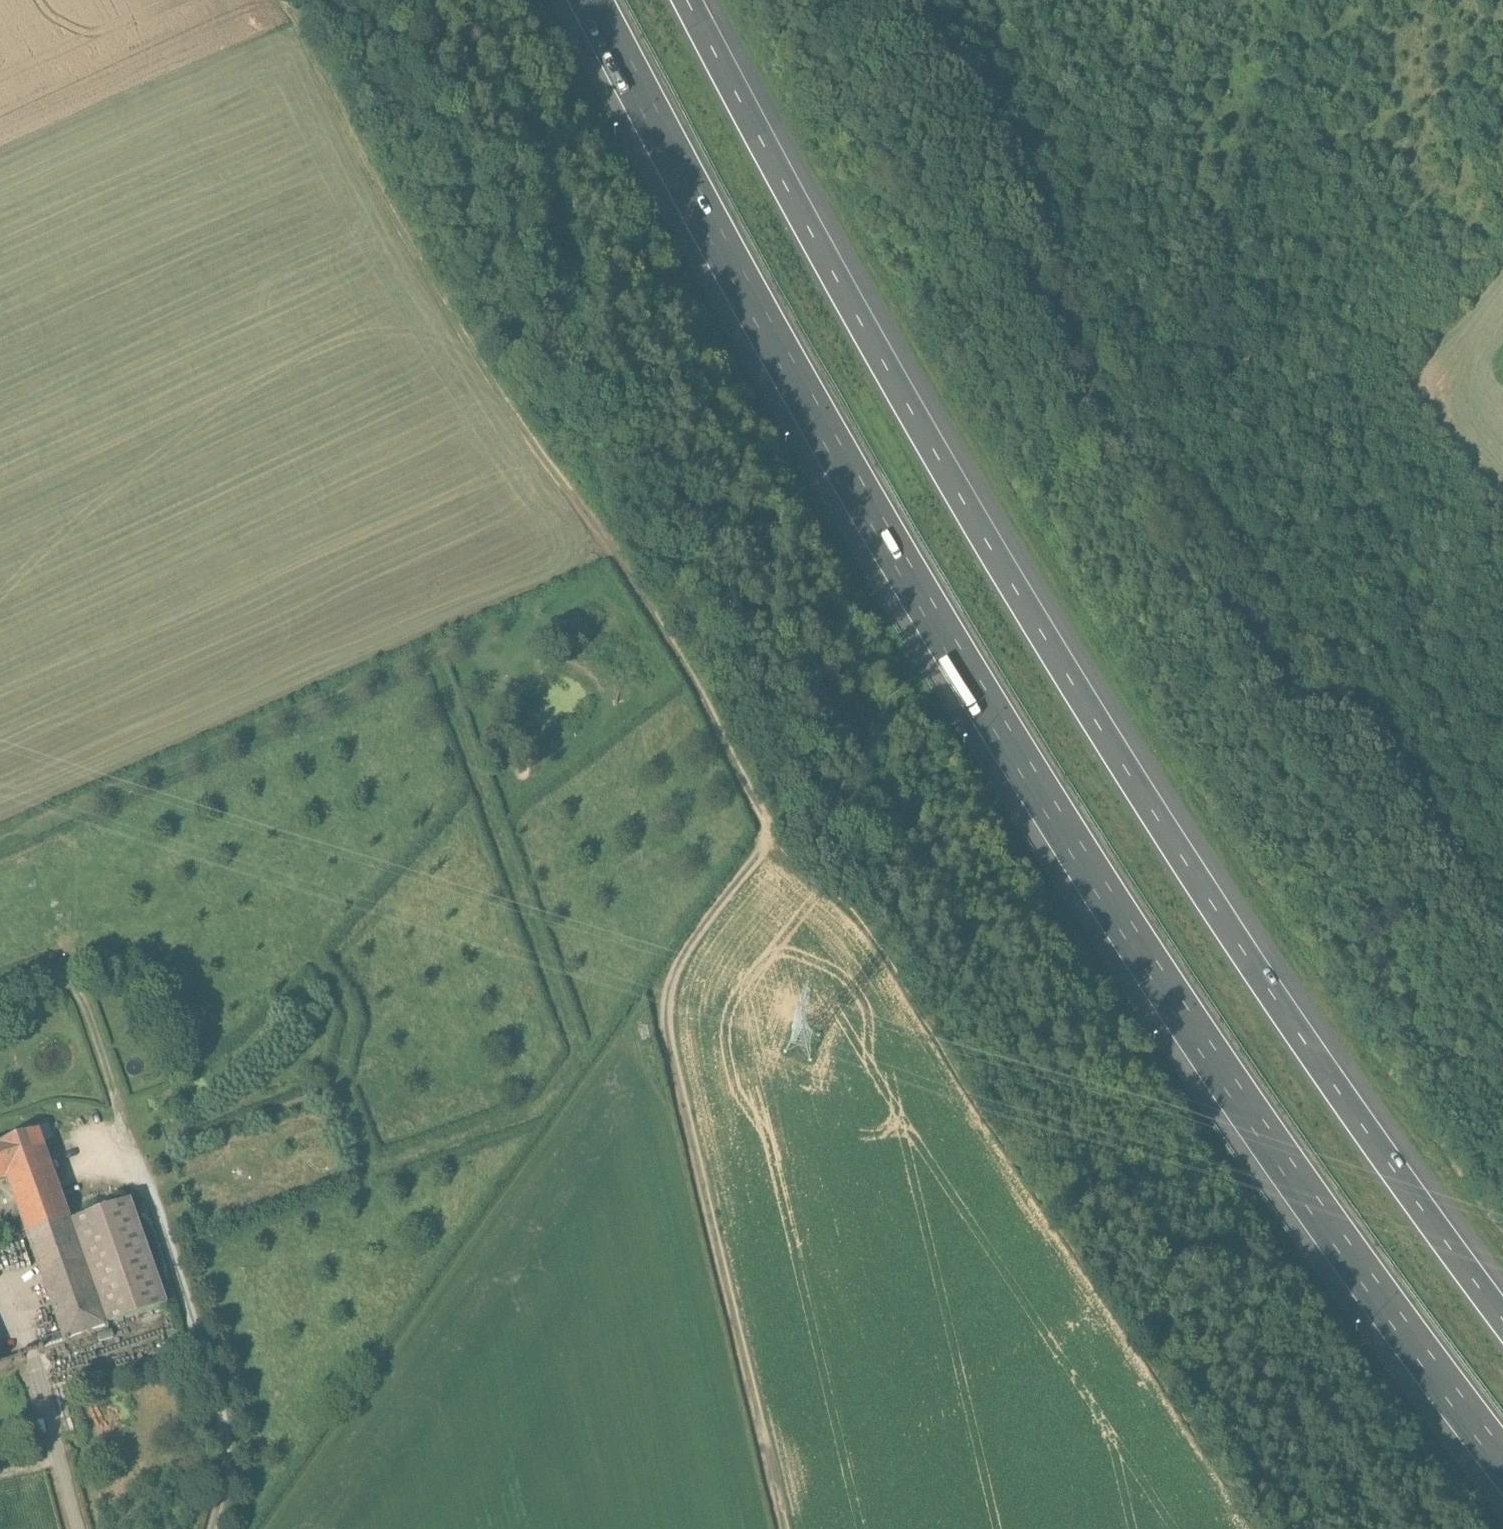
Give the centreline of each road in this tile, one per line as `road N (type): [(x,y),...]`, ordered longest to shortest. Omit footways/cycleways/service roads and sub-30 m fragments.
road 1 (motorway): [(584,0),(731,280),(990,732),(1125,944),(1502,1465)]
road 2 (motorway): [(1502,1316),(1192,869),(693,0)]
road 3 (track): [(771,838),(672,640),(479,352),(287,4)]
road 4 (track): [(783,1528),(664,1018),(668,985)]
road 5 (track): [(212,1528),(225,1473),(225,1421),(118,1105)]
road 6 (track): [(668,985),(690,940),(771,838)]
road 7 (unclassified): [(77,1528),(33,1355)]

